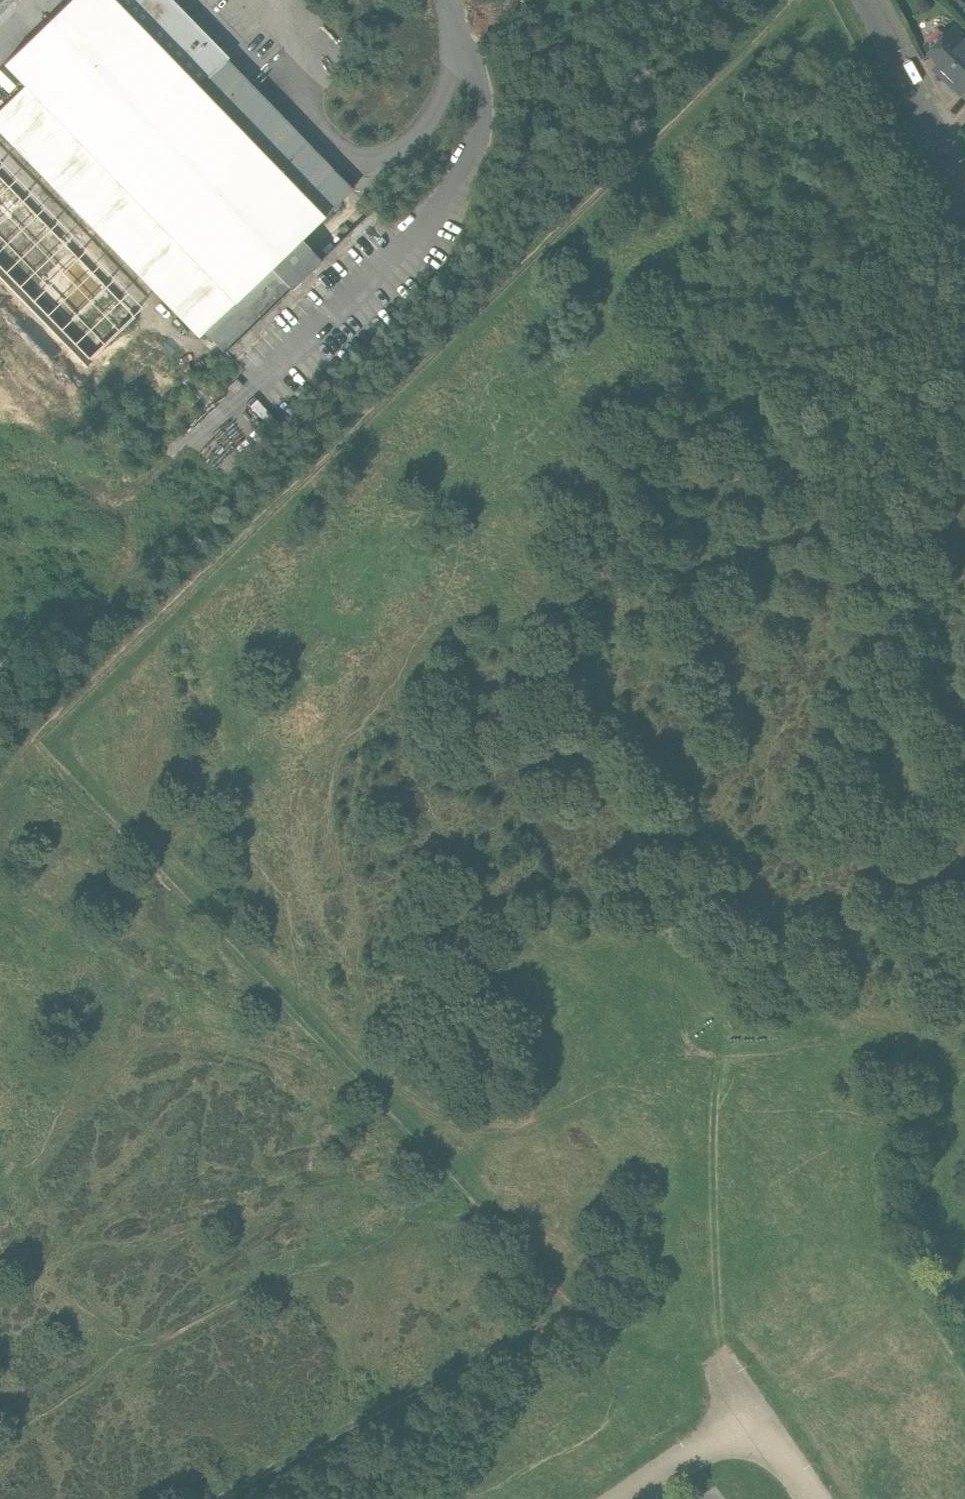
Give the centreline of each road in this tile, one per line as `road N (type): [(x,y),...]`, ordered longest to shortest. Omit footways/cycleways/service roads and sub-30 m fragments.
road 1 (residential): [(964,195),(858,0)]

